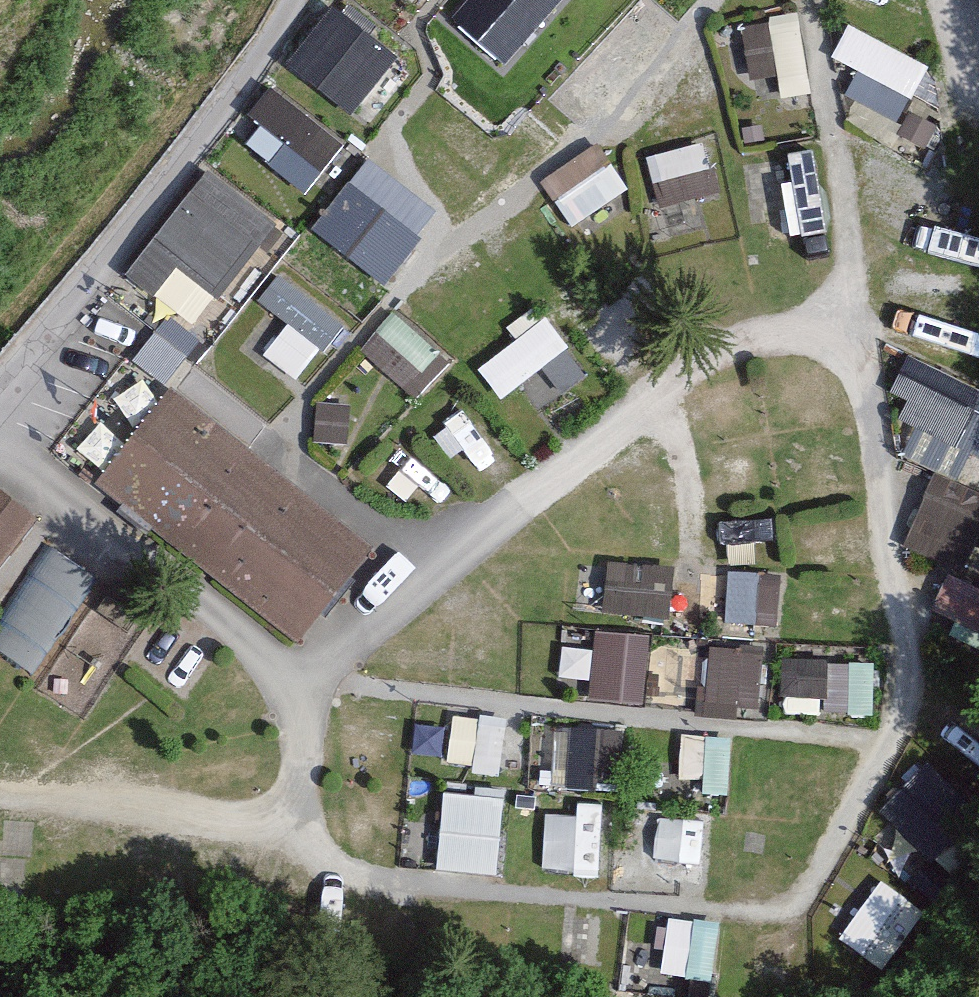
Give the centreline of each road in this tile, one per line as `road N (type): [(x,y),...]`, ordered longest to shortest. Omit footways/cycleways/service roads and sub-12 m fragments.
road 1 (unclassified): [(293,0),(0,373)]

